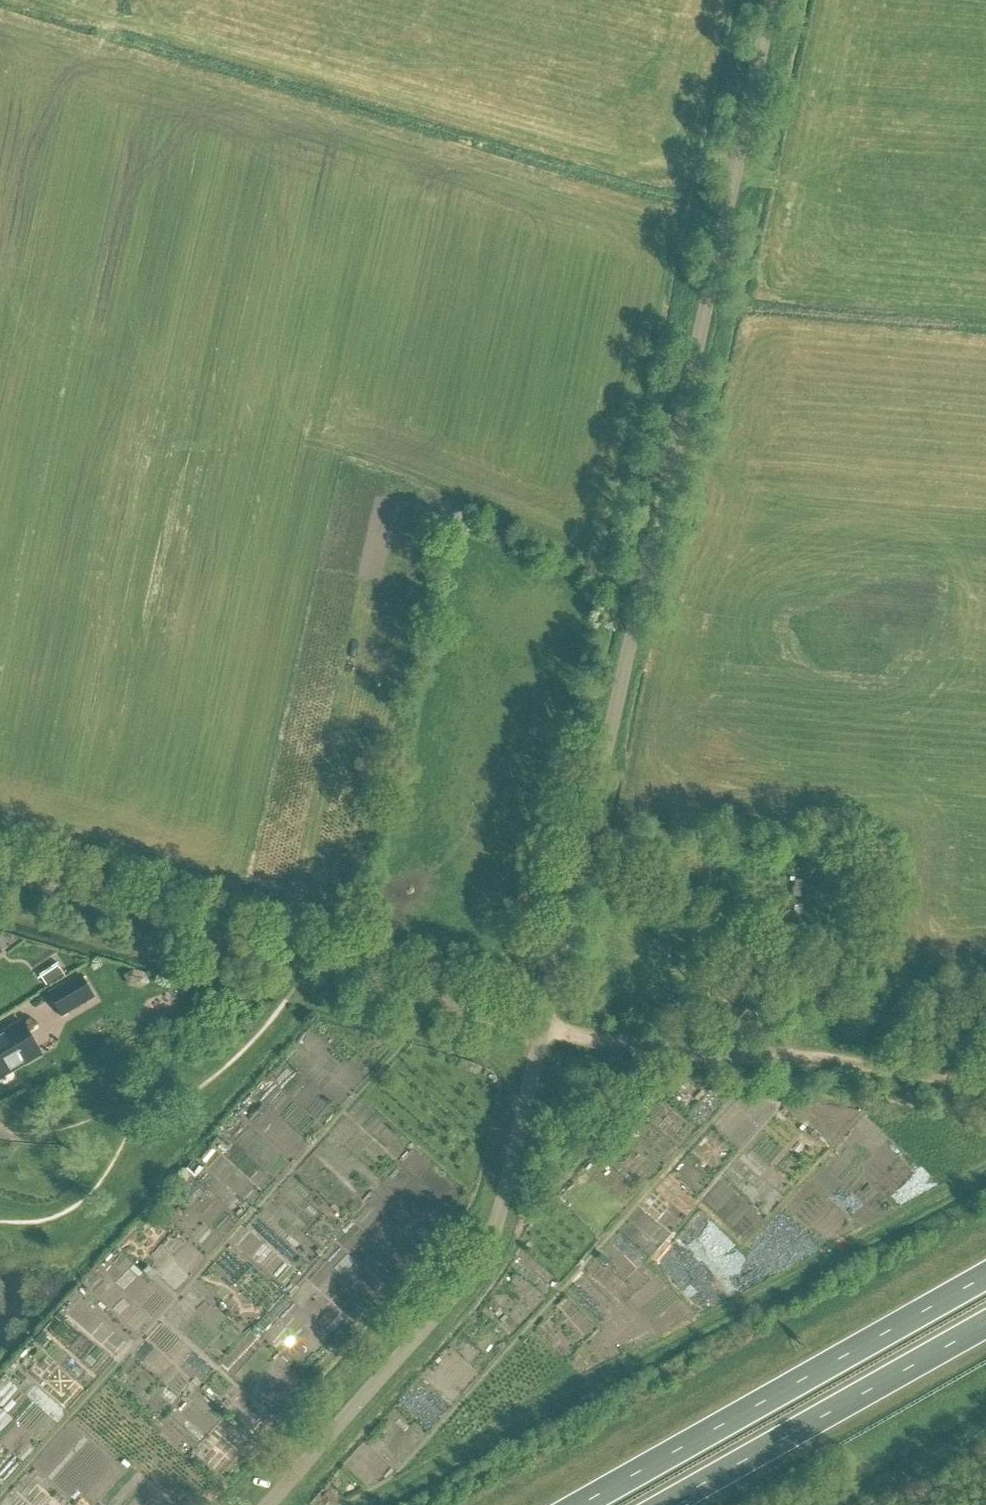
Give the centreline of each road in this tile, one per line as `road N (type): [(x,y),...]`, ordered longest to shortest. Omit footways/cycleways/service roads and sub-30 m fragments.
road 1 (unclassified): [(266,1504),(481,1263),(494,1235),(774,0)]
road 2 (trunk): [(985,1277),(581,1504)]
road 3 (trunk): [(668,1504),(985,1326)]
road 4 (track): [(314,969),(0,878)]
road 5 (track): [(542,1033),(314,969)]

